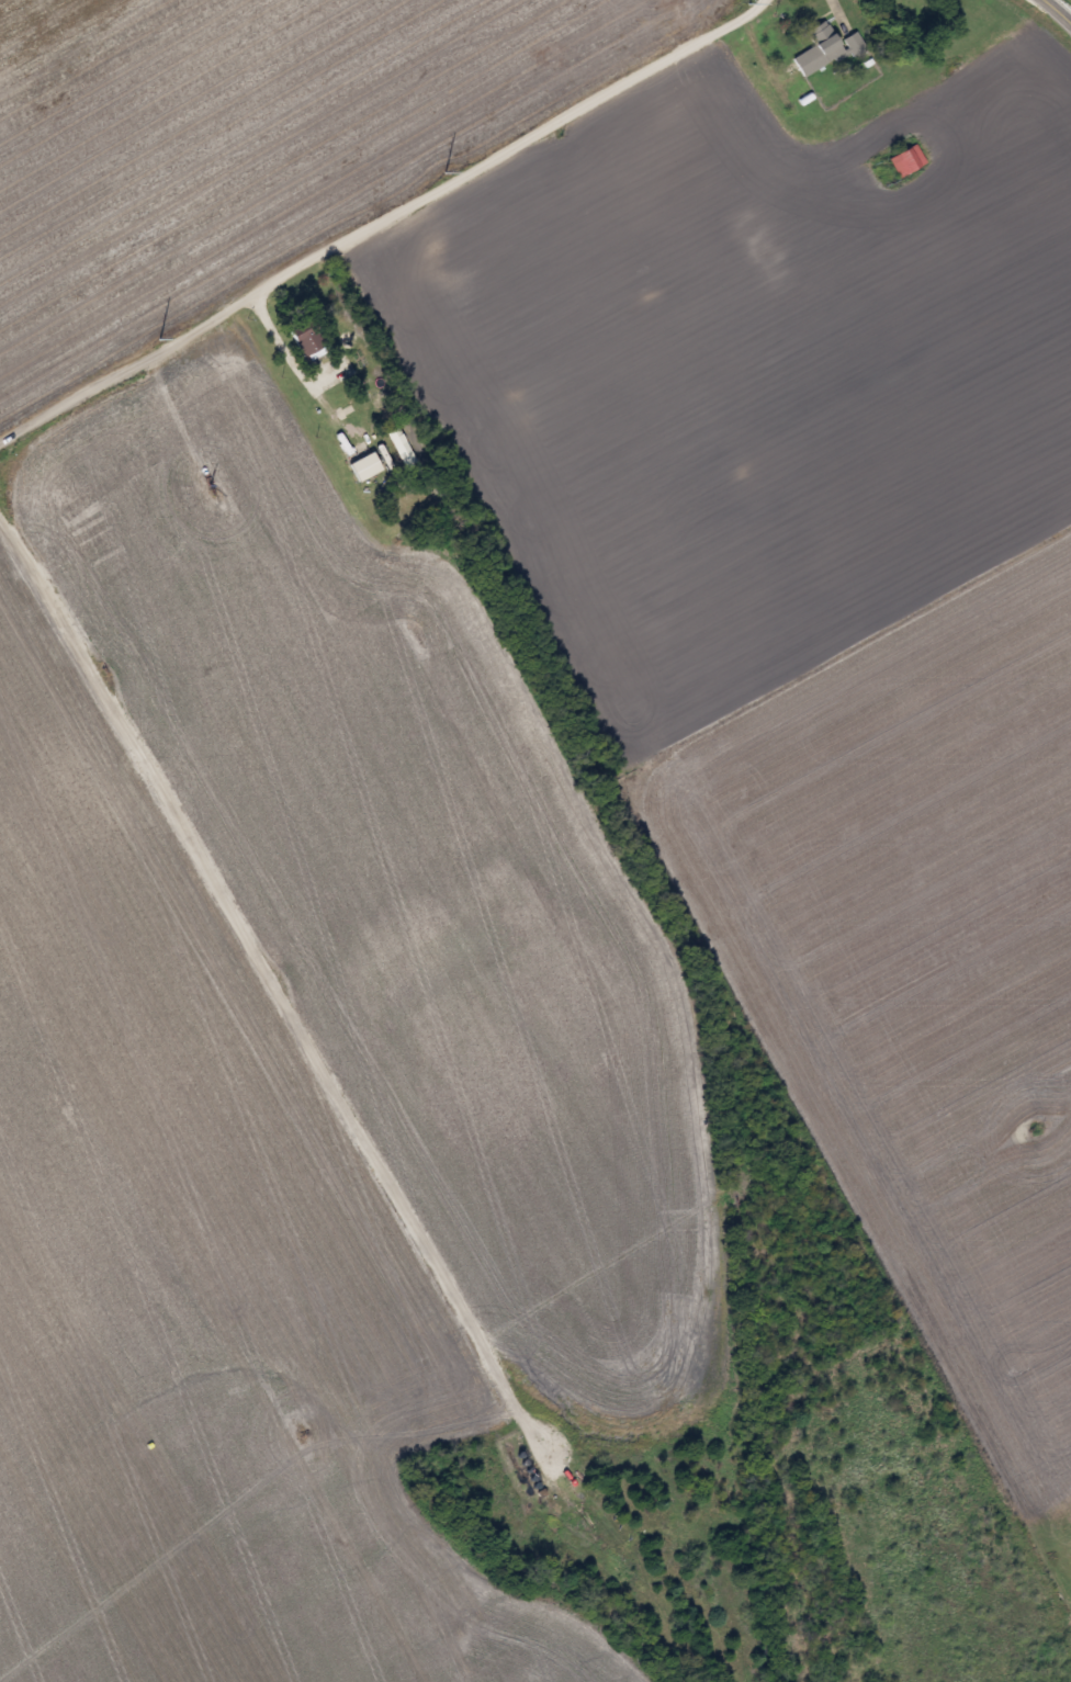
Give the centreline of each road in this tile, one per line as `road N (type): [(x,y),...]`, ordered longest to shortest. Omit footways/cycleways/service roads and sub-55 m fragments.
road 1 (residential): [(0,523),(167,790),(543,1442)]
road 2 (residential): [(0,434),(752,0)]

